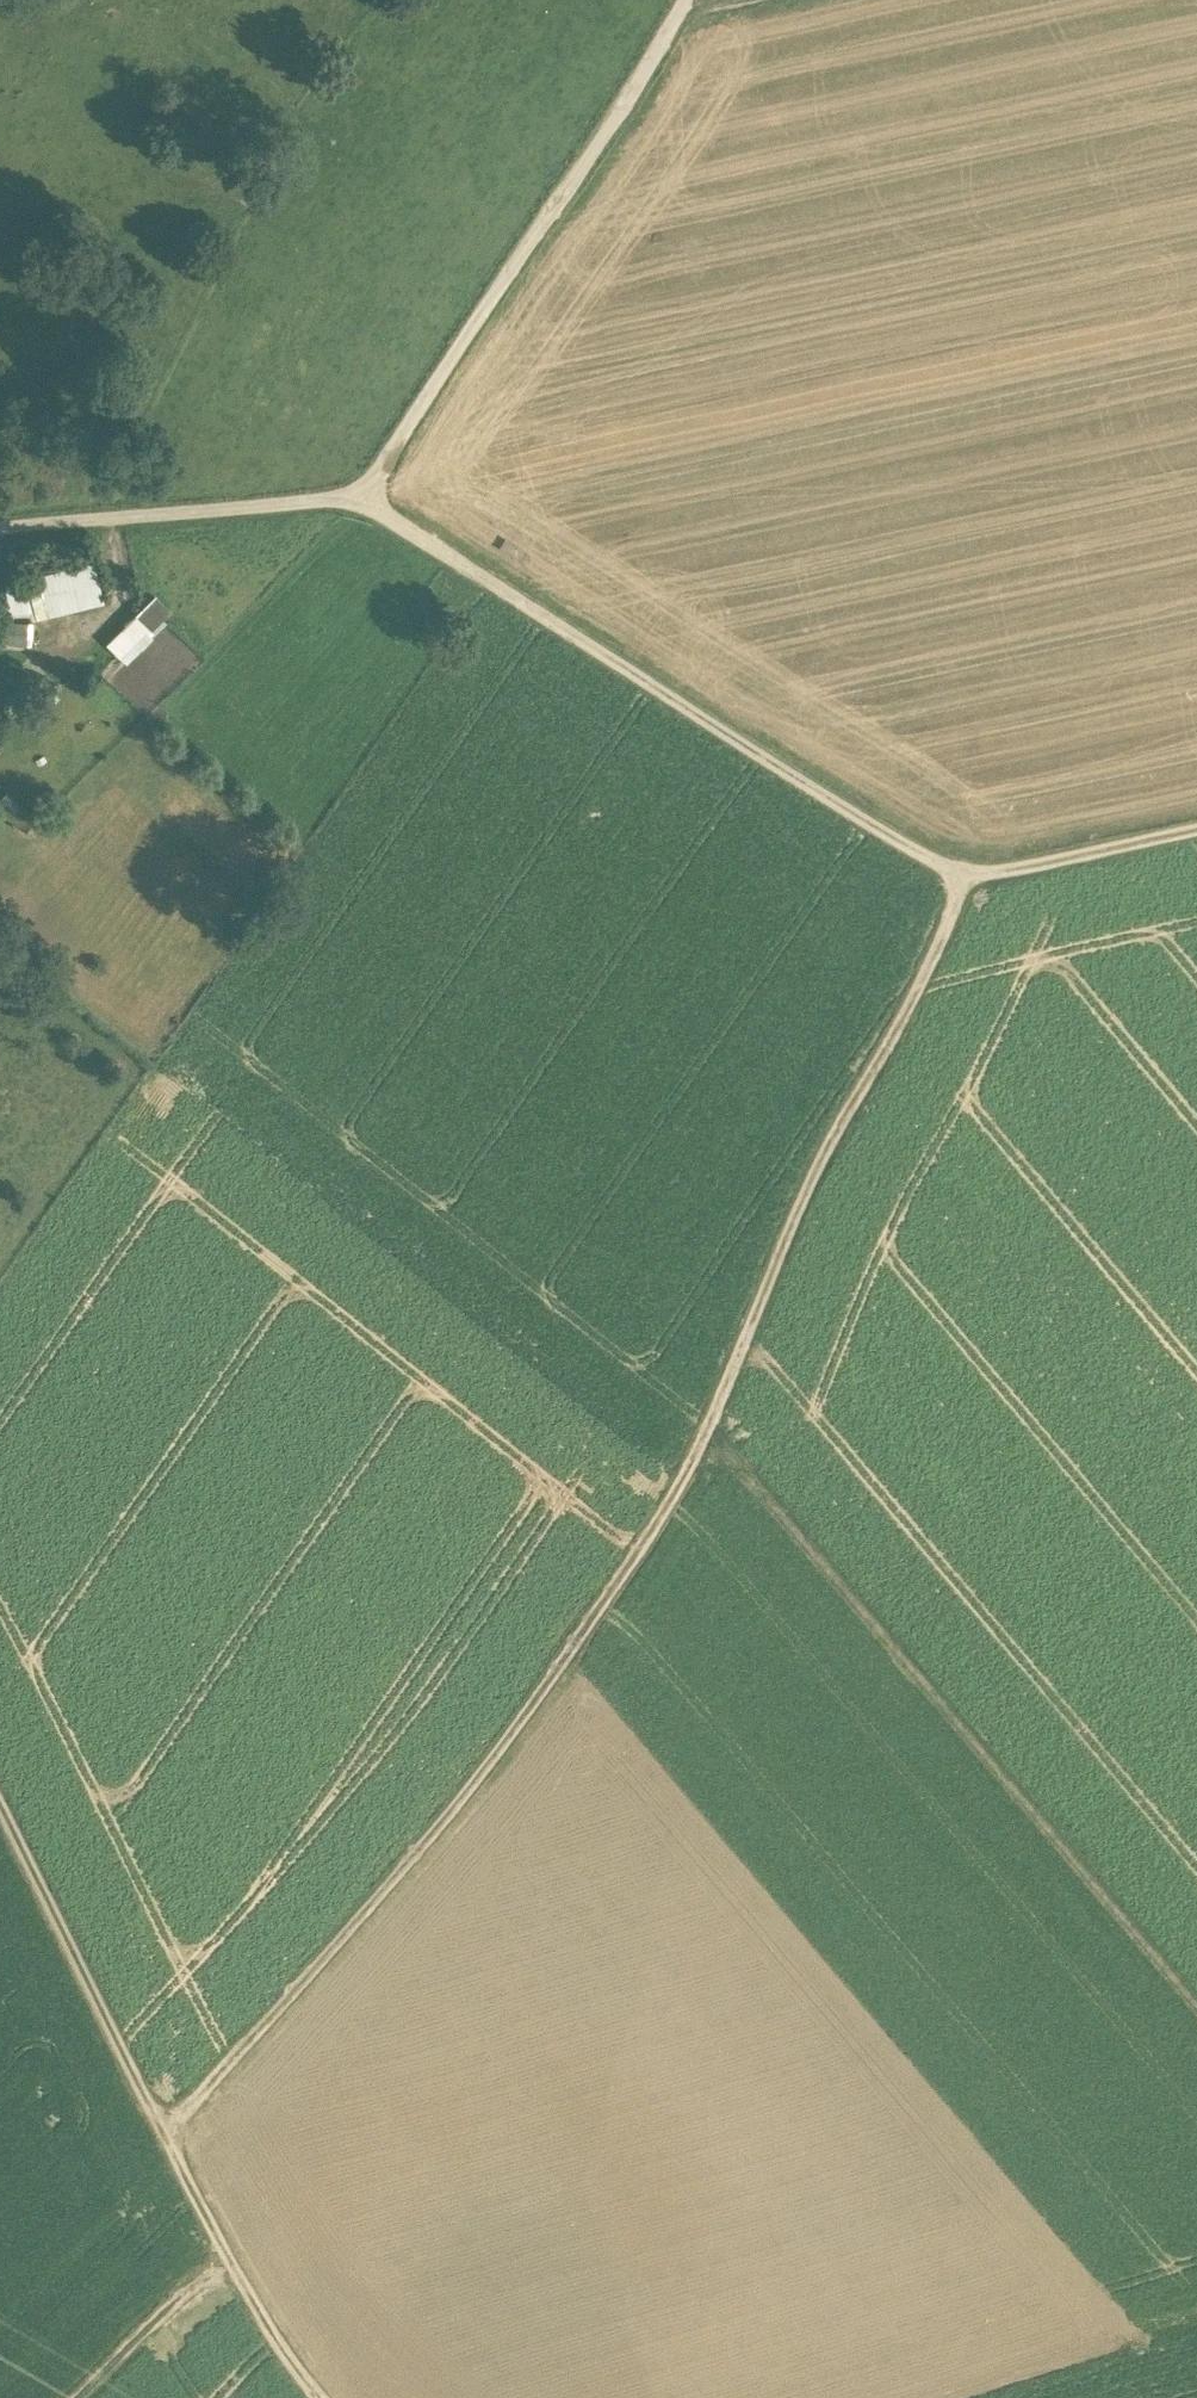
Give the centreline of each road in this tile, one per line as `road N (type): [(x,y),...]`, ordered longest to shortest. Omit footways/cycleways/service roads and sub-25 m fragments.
road 1 (track): [(970,876),(781,1245),(706,1433),(629,1571),(496,1761),(370,1910),(190,2102),(173,2141)]
road 2 (track): [(1196,831),(970,876),(892,843),(362,493)]
road 3 (track): [(137,519),(362,493),(687,0)]
road 4 (track): [(1196,2000),(706,1433)]
road 5 (track): [(173,2141),(0,1787)]
road 6 (track): [(935,1691),(1196,1464)]
road 7 (track): [(320,2397),(239,2271),(173,2141)]
road 8 (track): [(113,2397),(239,2271)]
road 9 (residential): [(0,530),(137,519)]

